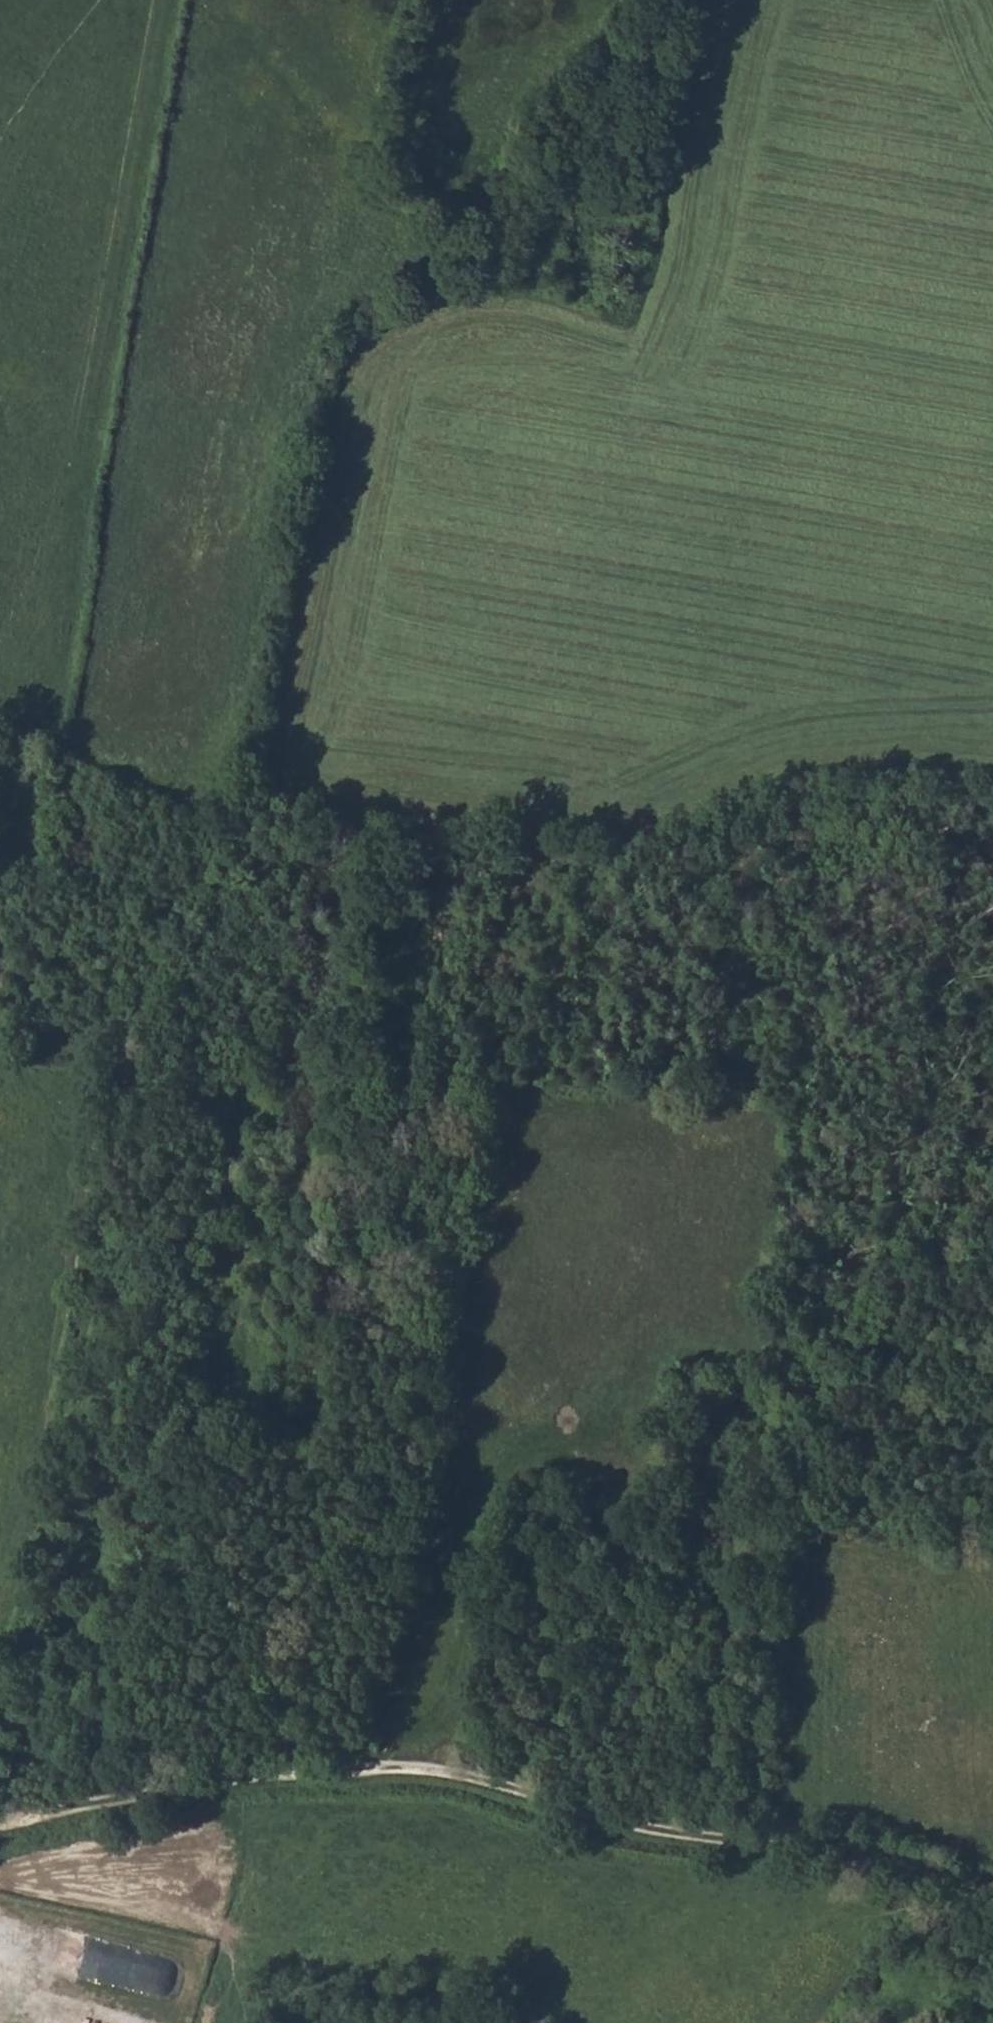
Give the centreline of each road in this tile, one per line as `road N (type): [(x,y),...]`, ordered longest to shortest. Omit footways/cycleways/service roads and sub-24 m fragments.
road 1 (track): [(0,1835),(276,1776),(423,1773),(613,1824),(992,1898)]

